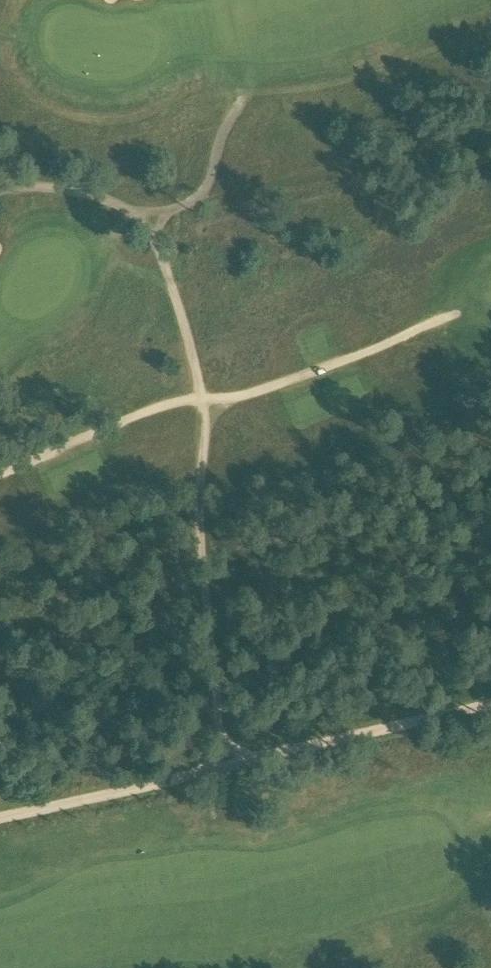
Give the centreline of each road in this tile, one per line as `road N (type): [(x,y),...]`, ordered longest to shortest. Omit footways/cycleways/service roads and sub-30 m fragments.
road 1 (track): [(0,818),(490,705)]

